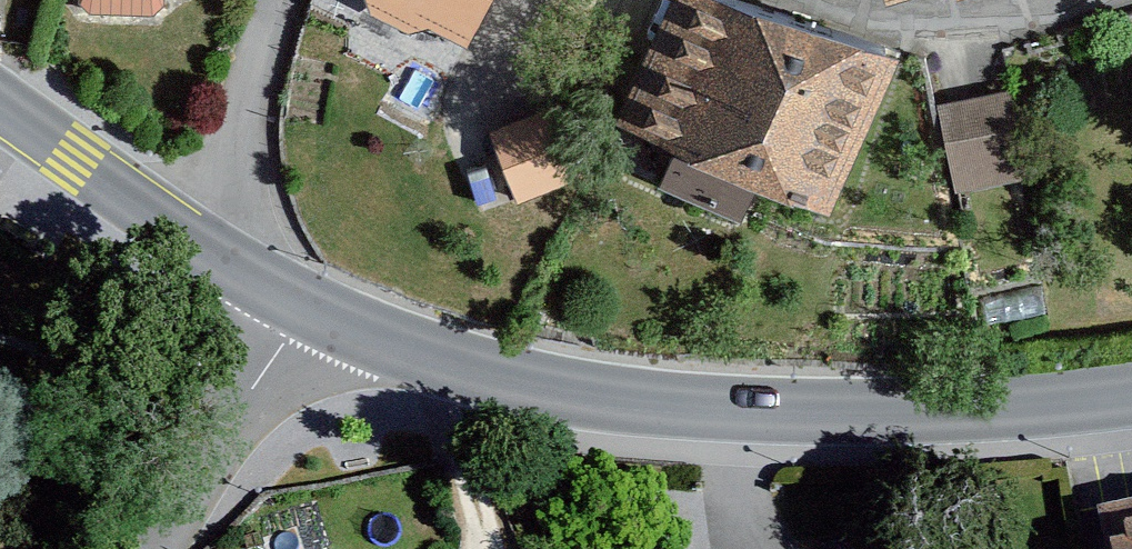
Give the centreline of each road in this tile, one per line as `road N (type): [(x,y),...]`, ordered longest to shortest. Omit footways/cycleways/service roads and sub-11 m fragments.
road 1 (secondary): [(1131,396),(937,414),(731,411),(558,388),(434,355),(305,308)]
road 2 (unclassified): [(146,548),(305,308)]
road 3 (residential): [(789,0),(905,24),(1072,0)]
road 4 (residential): [(201,253),(257,75),(269,0)]
road 5 (secondary): [(0,116),(201,253)]

